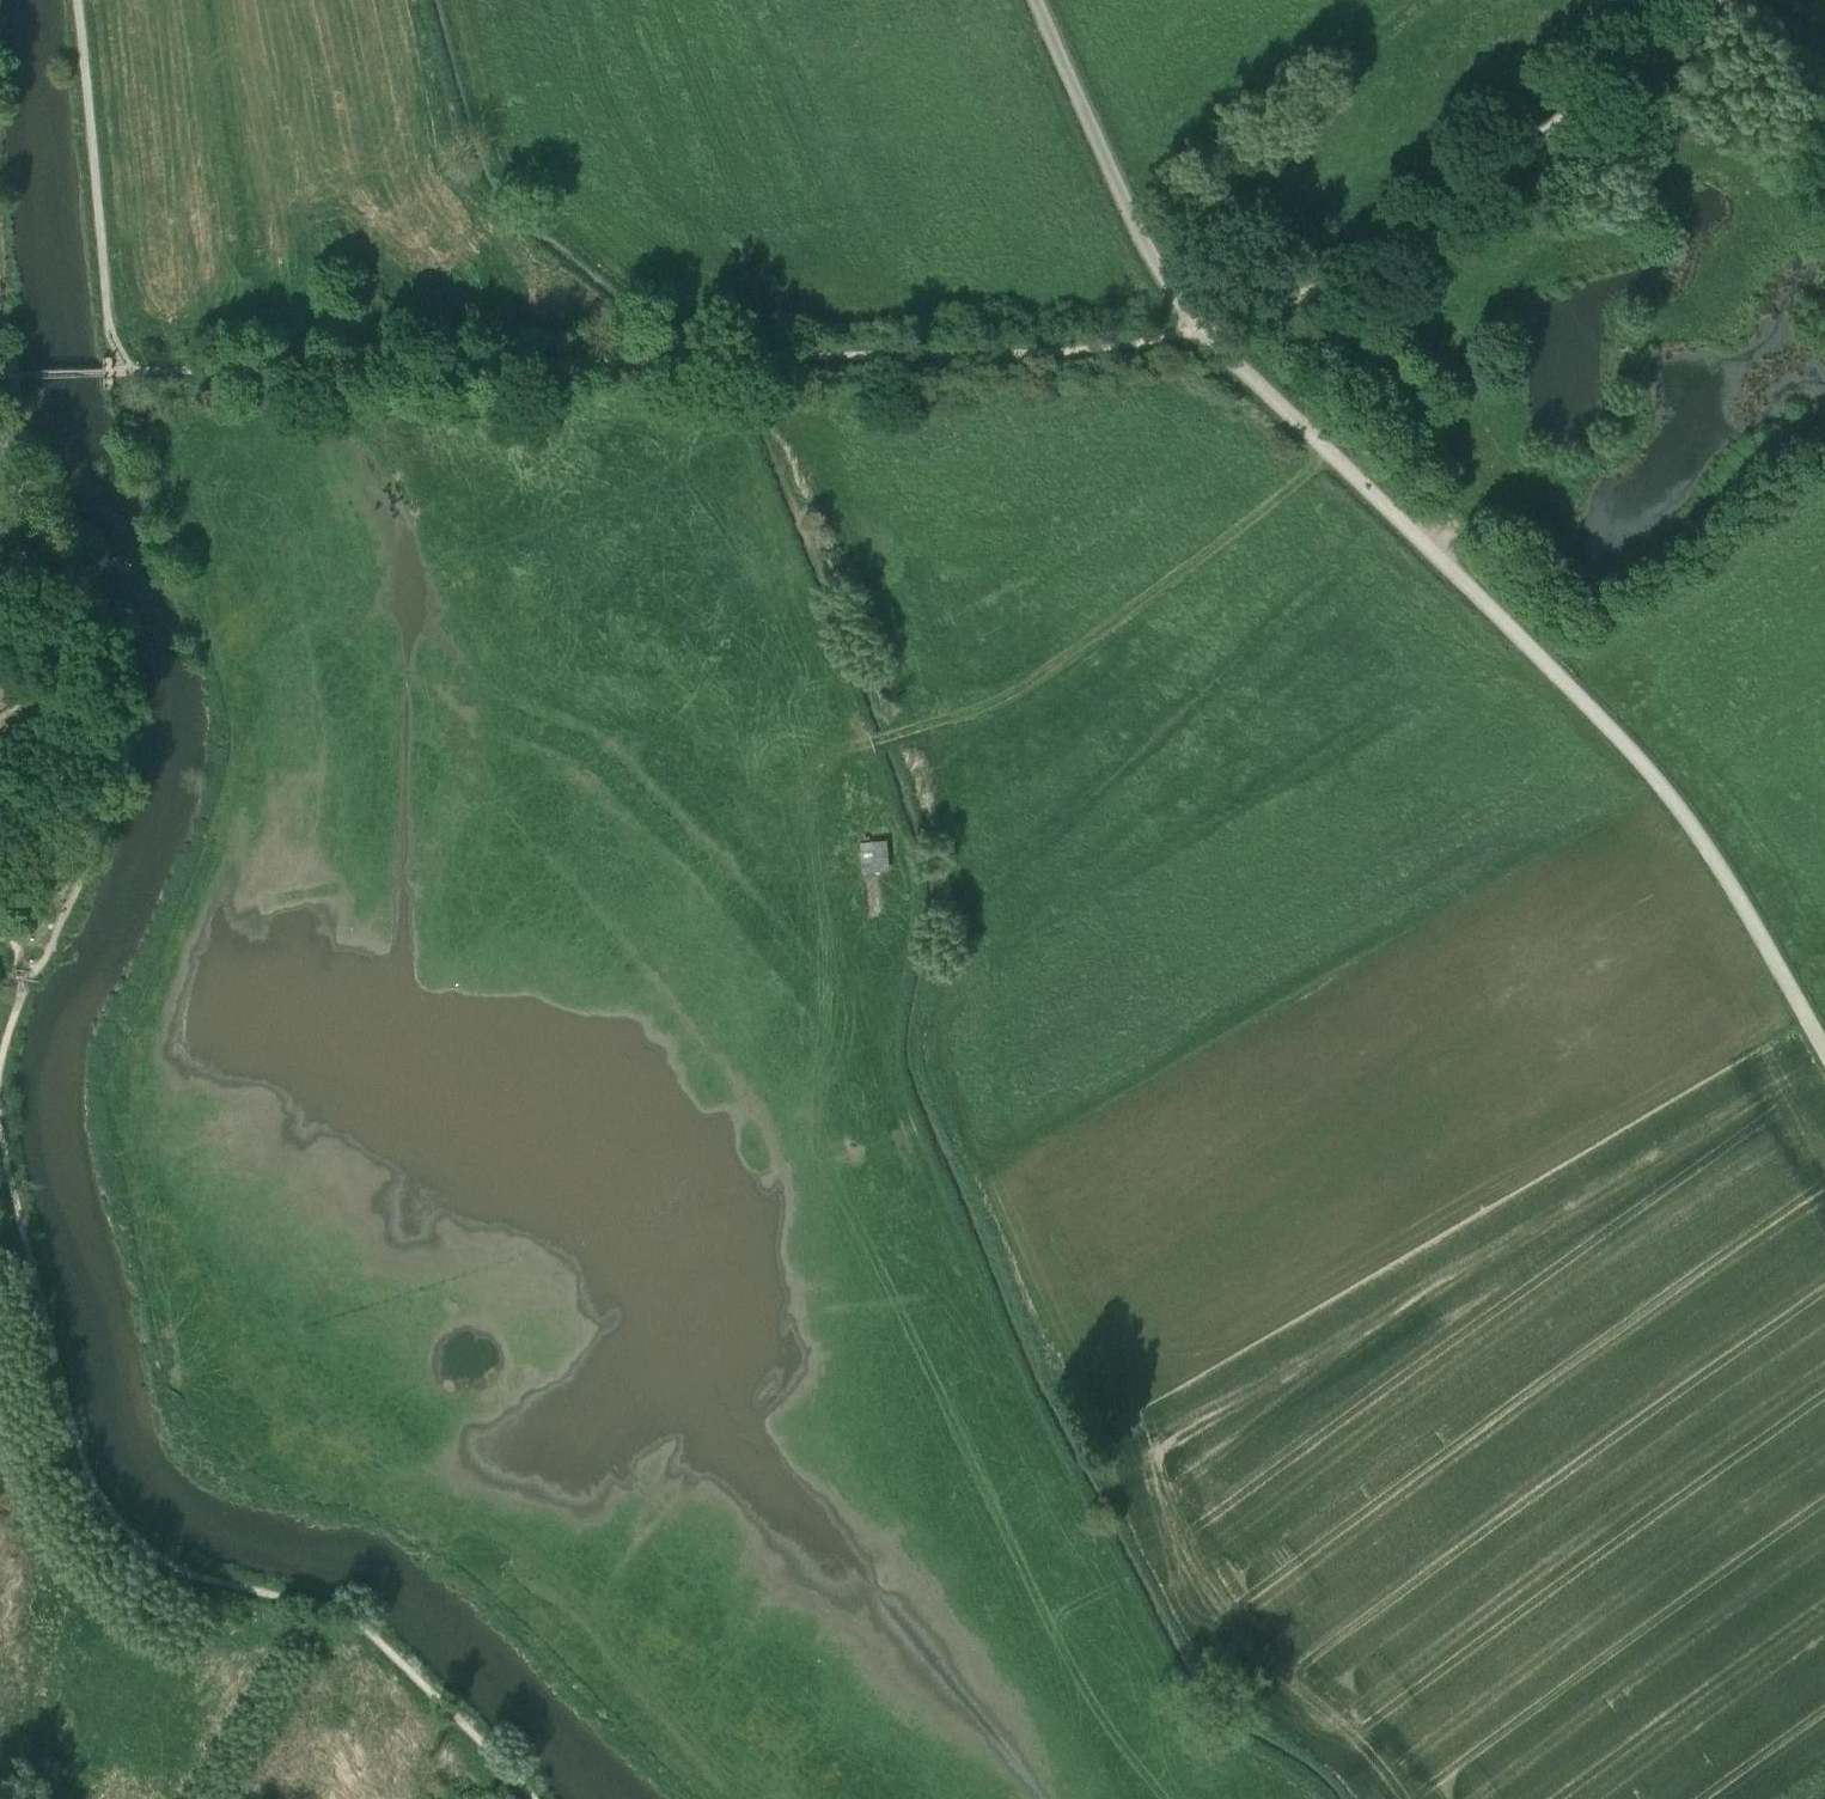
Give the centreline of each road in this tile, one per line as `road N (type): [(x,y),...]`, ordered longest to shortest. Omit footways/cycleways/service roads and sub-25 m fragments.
road 1 (unclassified): [(1201,330),(1559,676),(1671,800),(1824,1054)]
road 2 (residential): [(1035,0),(1133,224),(1201,330)]

